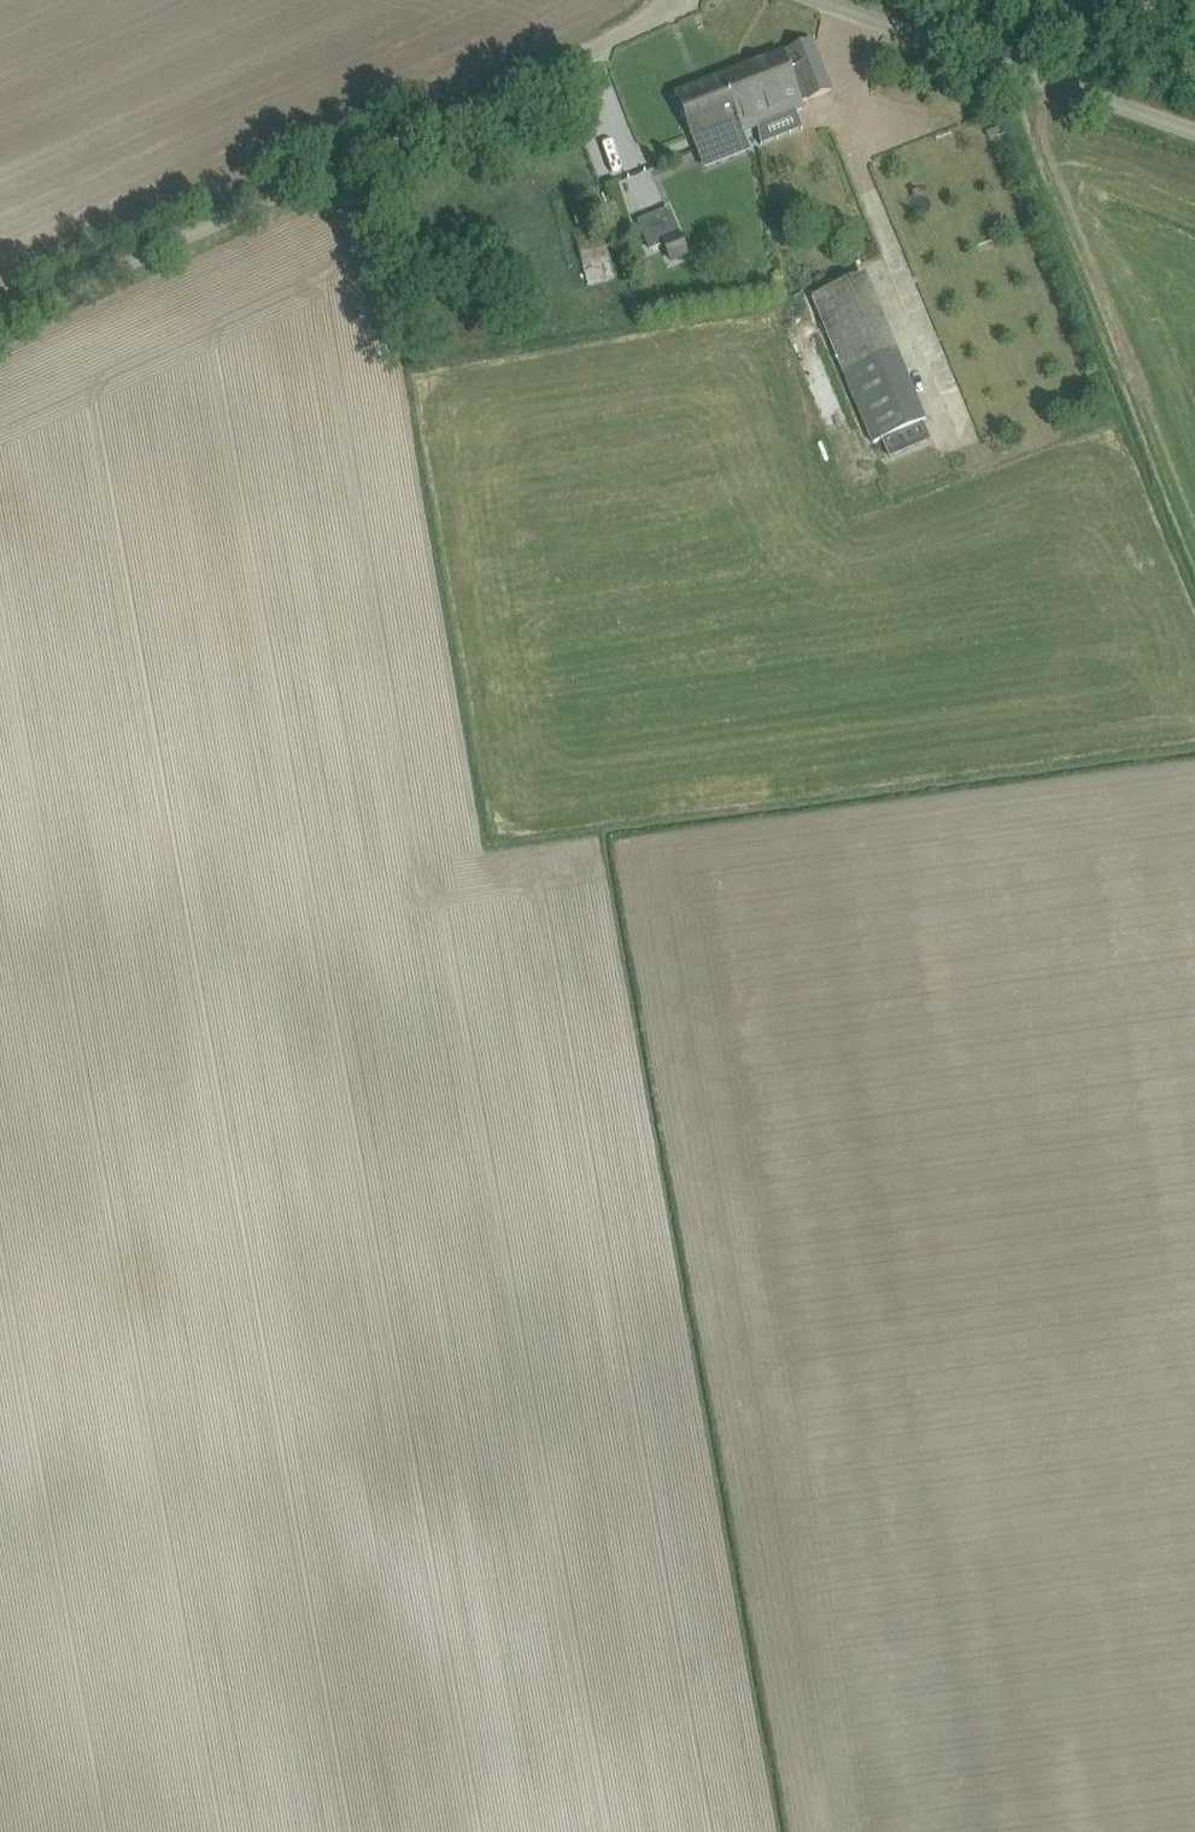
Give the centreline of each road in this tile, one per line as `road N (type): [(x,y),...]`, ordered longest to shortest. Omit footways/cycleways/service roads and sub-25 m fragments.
road 1 (unclassified): [(0,318),(639,24),(672,0)]
road 2 (unclassified): [(978,59),(1194,135)]
road 3 (track): [(978,59),(1153,0)]
road 4 (unclassified): [(978,59),(811,0)]

